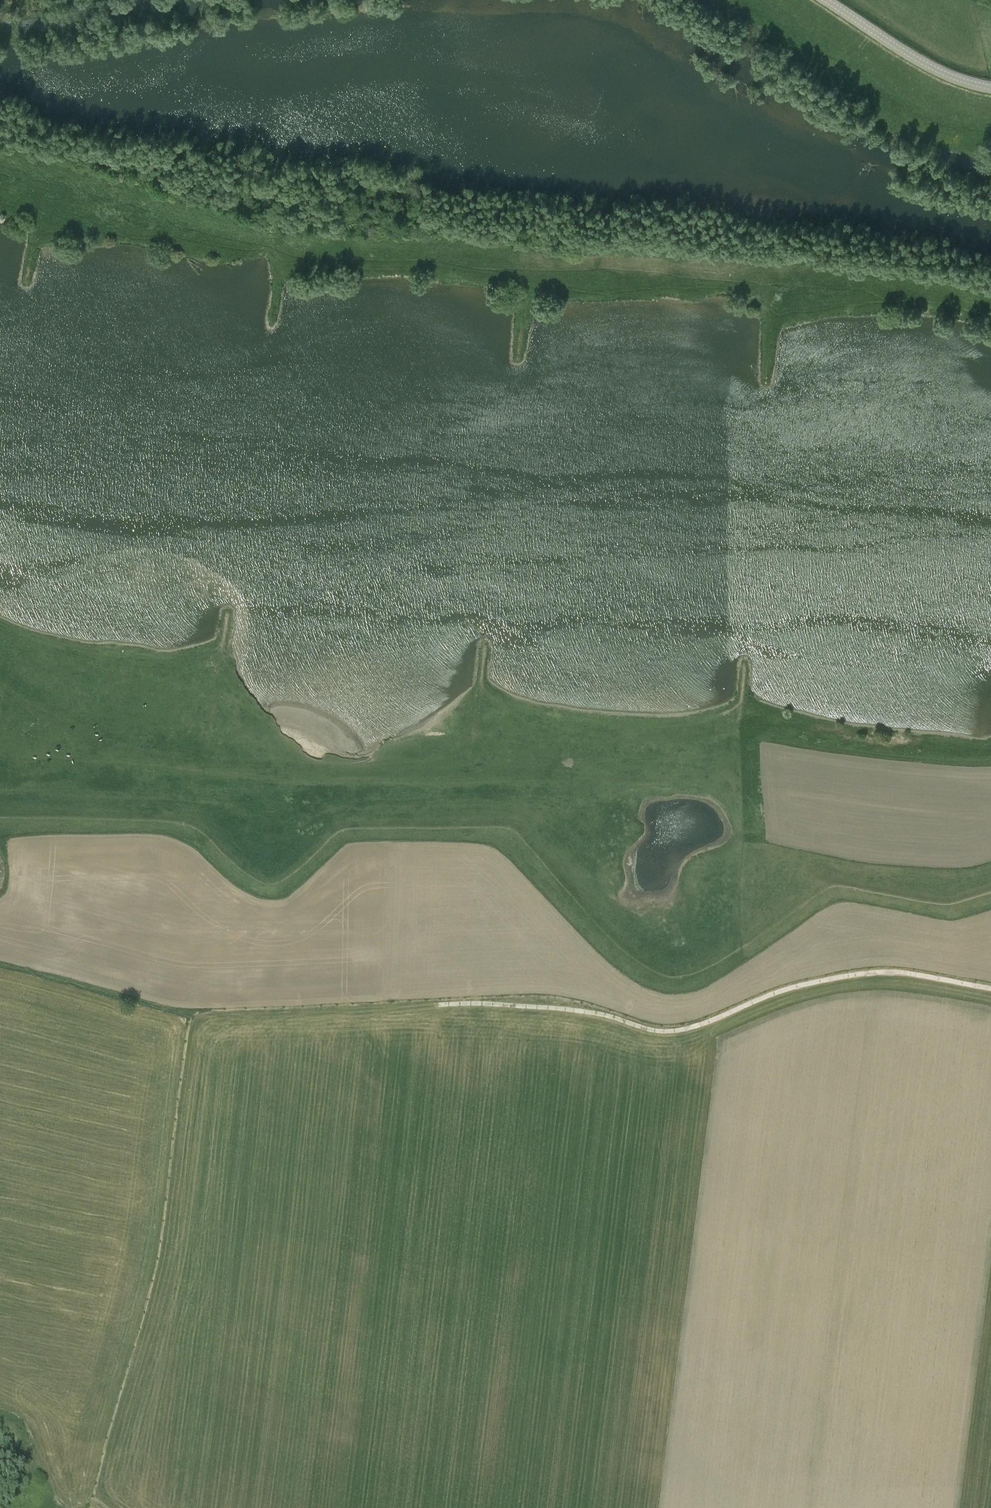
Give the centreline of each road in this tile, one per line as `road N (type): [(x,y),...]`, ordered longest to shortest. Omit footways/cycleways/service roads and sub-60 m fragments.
road 1 (track): [(0,818),(191,826),(251,878),(271,885),(347,829),(514,828),(620,947),(678,979),(720,963),(833,886),(949,906),(990,891)]
road 2 (tertiary): [(990,89),(922,64),(825,0)]

